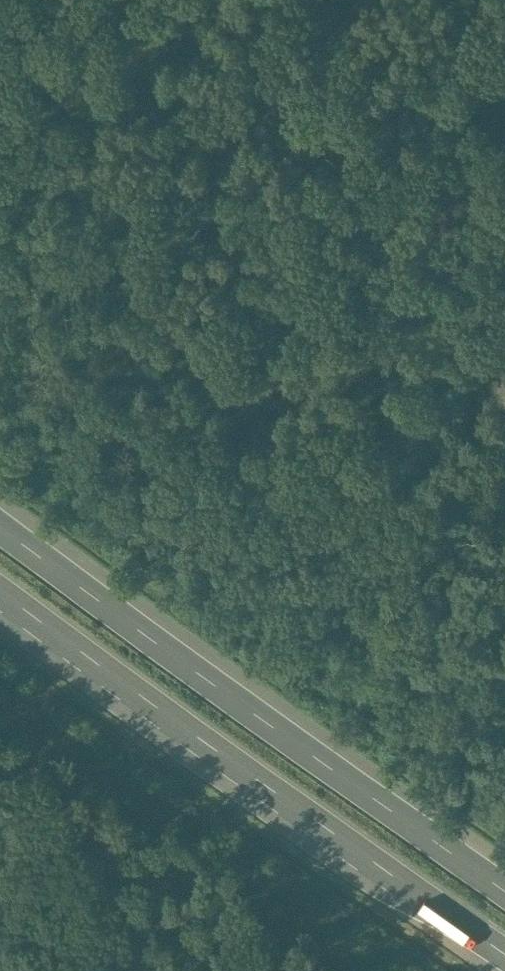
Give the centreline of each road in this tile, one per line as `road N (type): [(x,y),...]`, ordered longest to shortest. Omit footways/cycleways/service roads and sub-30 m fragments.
road 1 (motorway): [(504,896),(0,535)]
road 2 (motorway): [(0,594),(504,954)]

